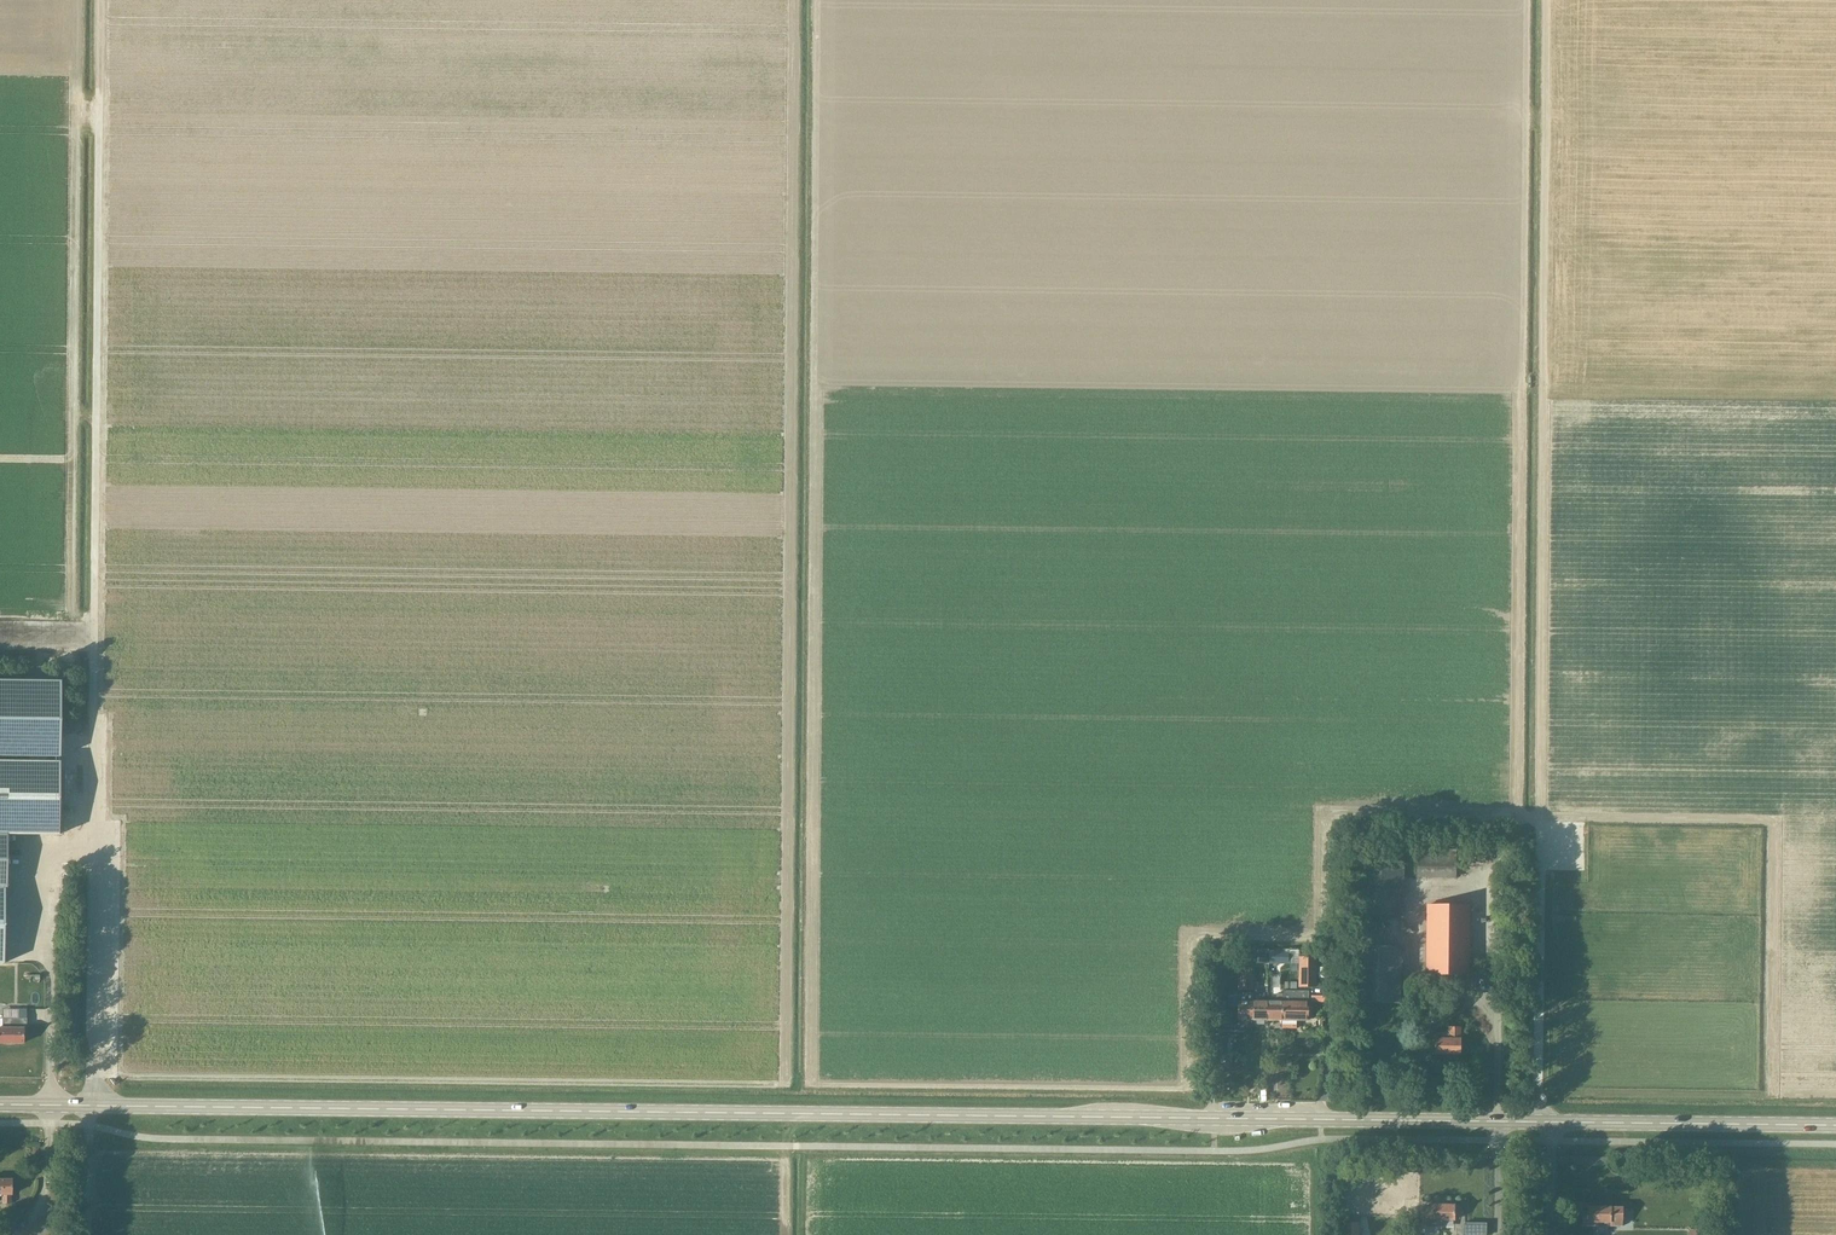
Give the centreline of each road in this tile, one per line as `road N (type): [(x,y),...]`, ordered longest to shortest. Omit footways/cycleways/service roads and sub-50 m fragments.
road 1 (secondary): [(1835,1125),(0,1104)]

